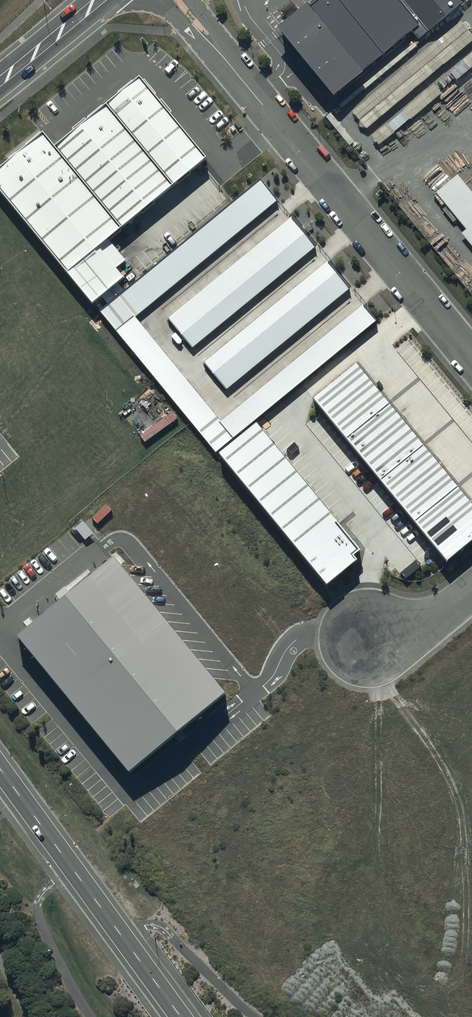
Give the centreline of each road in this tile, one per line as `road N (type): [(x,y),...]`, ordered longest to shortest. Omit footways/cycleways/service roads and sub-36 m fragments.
road 1 (residential): [(236,71),(471,354)]
road 2 (tertiary): [(180,1016),(0,769)]
road 3 (secondary): [(0,80),(99,0)]

